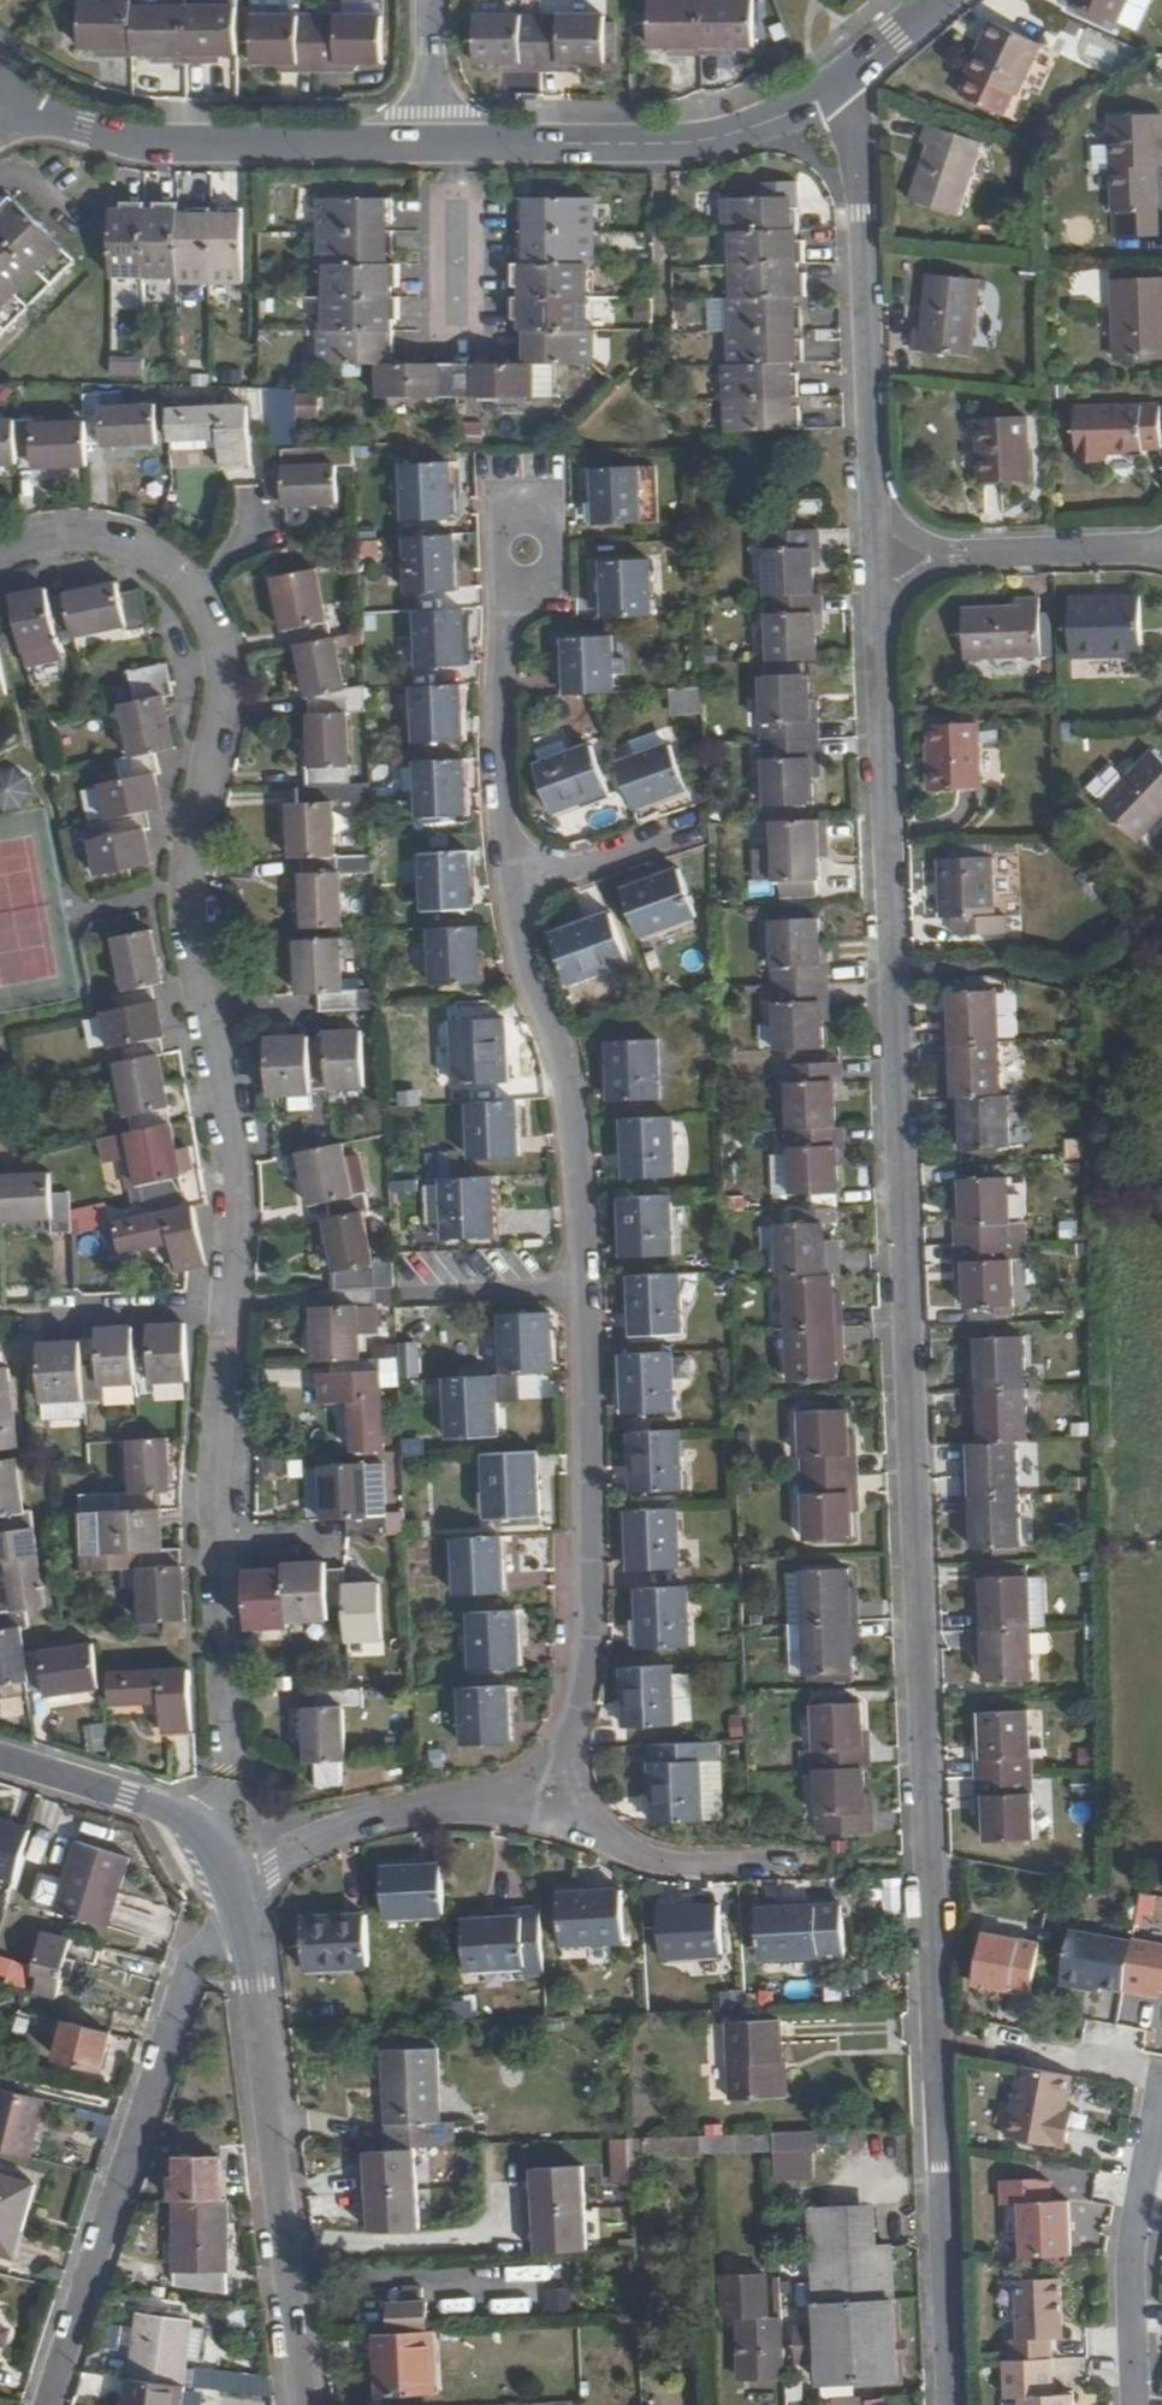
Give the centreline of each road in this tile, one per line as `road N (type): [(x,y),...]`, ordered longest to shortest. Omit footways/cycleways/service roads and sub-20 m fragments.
road 1 (residential): [(951,2404),(879,617)]
road 2 (residential): [(0,554),(18,542),(74,536),(138,555),(191,591),(226,662),(190,917),(230,1139),(231,1306)]
road 3 (residential): [(49,2404),(192,1962),(237,1893)]
road 4 (residential): [(231,1306),(216,1480),(224,1777),(207,1827)]
road 5 (residential): [(237,1893),(304,2404)]
road 6 (residential): [(586,1288),(589,1638),(552,1794)]
road 7 (residential): [(433,145),(139,143),(85,130),(8,95)]
road 8 (residential): [(855,86),(691,142),(433,145)]
road 9 (residential): [(873,508),(855,86)]
road 10 (residential): [(515,888),(529,972),(570,1079),(586,1288)]
road 11 (residential): [(552,1794),(364,1822),(313,1843),(237,1893)]
road 12 (residential): [(1161,2094),(1130,2258),(1134,2404)]
road 13 (residential): [(512,596),(500,686),(515,888)]
road 14 (residential): [(552,1794),(605,1836),(665,1862),(802,1865)]
road 15 (residential): [(537,596),(550,583),(550,502),(537,489),(513,490),(500,502),(500,579),(512,596)]
road 16 (residential): [(0,1758),(207,1827)]
road 17 (residential): [(1161,550),(959,557)]
road 18 (residential): [(703,822),(515,888)]
road 19 (residential): [(586,1288),(398,1296)]
road 20 (residential): [(231,1306),(43,1310)]
road 21 (residential): [(432,0),(433,145)]
road 22 (residential): [(937,0),(871,56),(855,86)]

